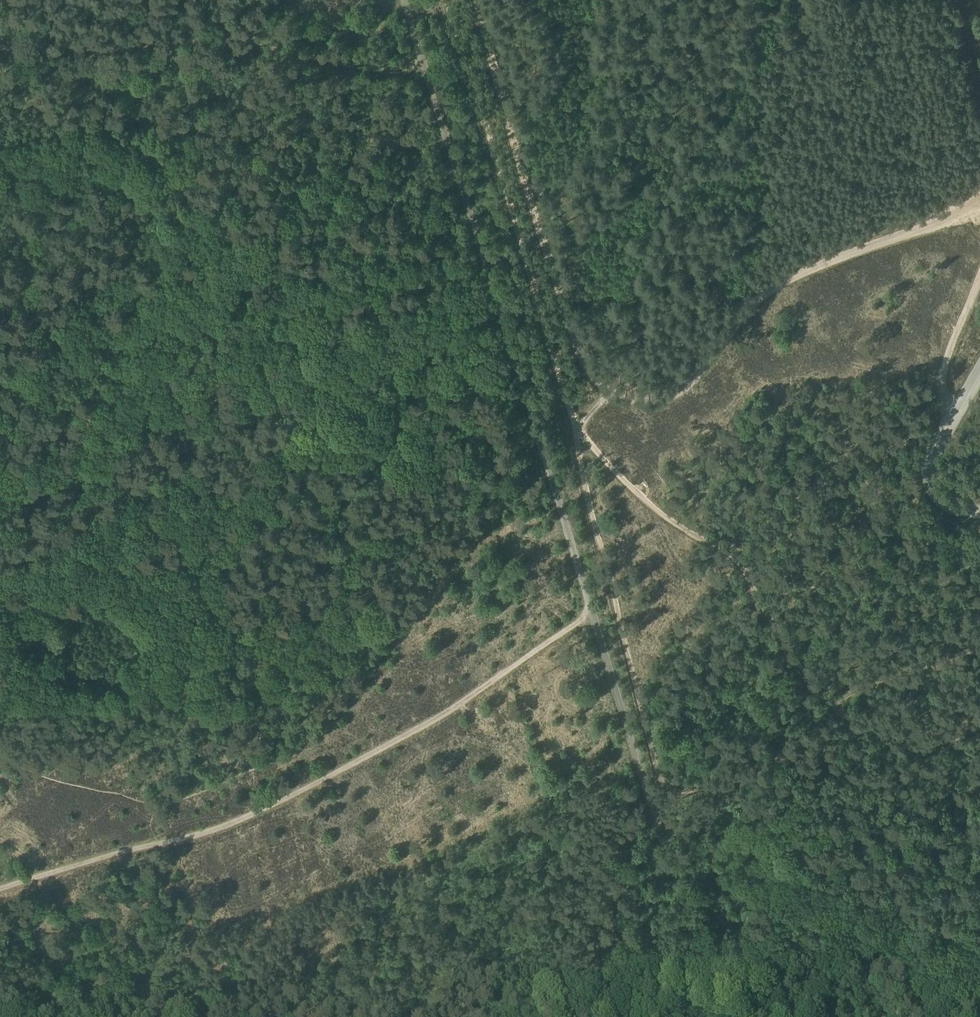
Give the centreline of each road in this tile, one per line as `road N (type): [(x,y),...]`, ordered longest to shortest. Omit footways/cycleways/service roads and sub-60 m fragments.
road 1 (track): [(459,0),(576,428),(662,515),(754,577),(793,657),(838,714),(979,744)]
road 2 (track): [(608,394),(576,428),(665,779),(686,788),(832,751),(918,1016)]
road 3 (track): [(979,202),(768,294),(670,397),(640,405),(608,394),(567,314),(477,0)]
road 4 (track): [(158,846),(234,825),(347,774),(590,613)]
road 5 (track): [(714,860),(684,823),(654,815),(537,453)]
road 6 (track): [(445,144),(165,126),(0,138)]
road 7 (track): [(0,46),(242,44),(366,74),(423,72)]
road 8 (track): [(537,453),(445,144)]
road 9 (track): [(0,324),(53,336),(79,372),(86,404),(78,442),(60,465),(0,505)]
road 10 (track): [(0,892),(158,846)]
road 11 (track): [(979,279),(942,373),(940,400),(952,415)]

